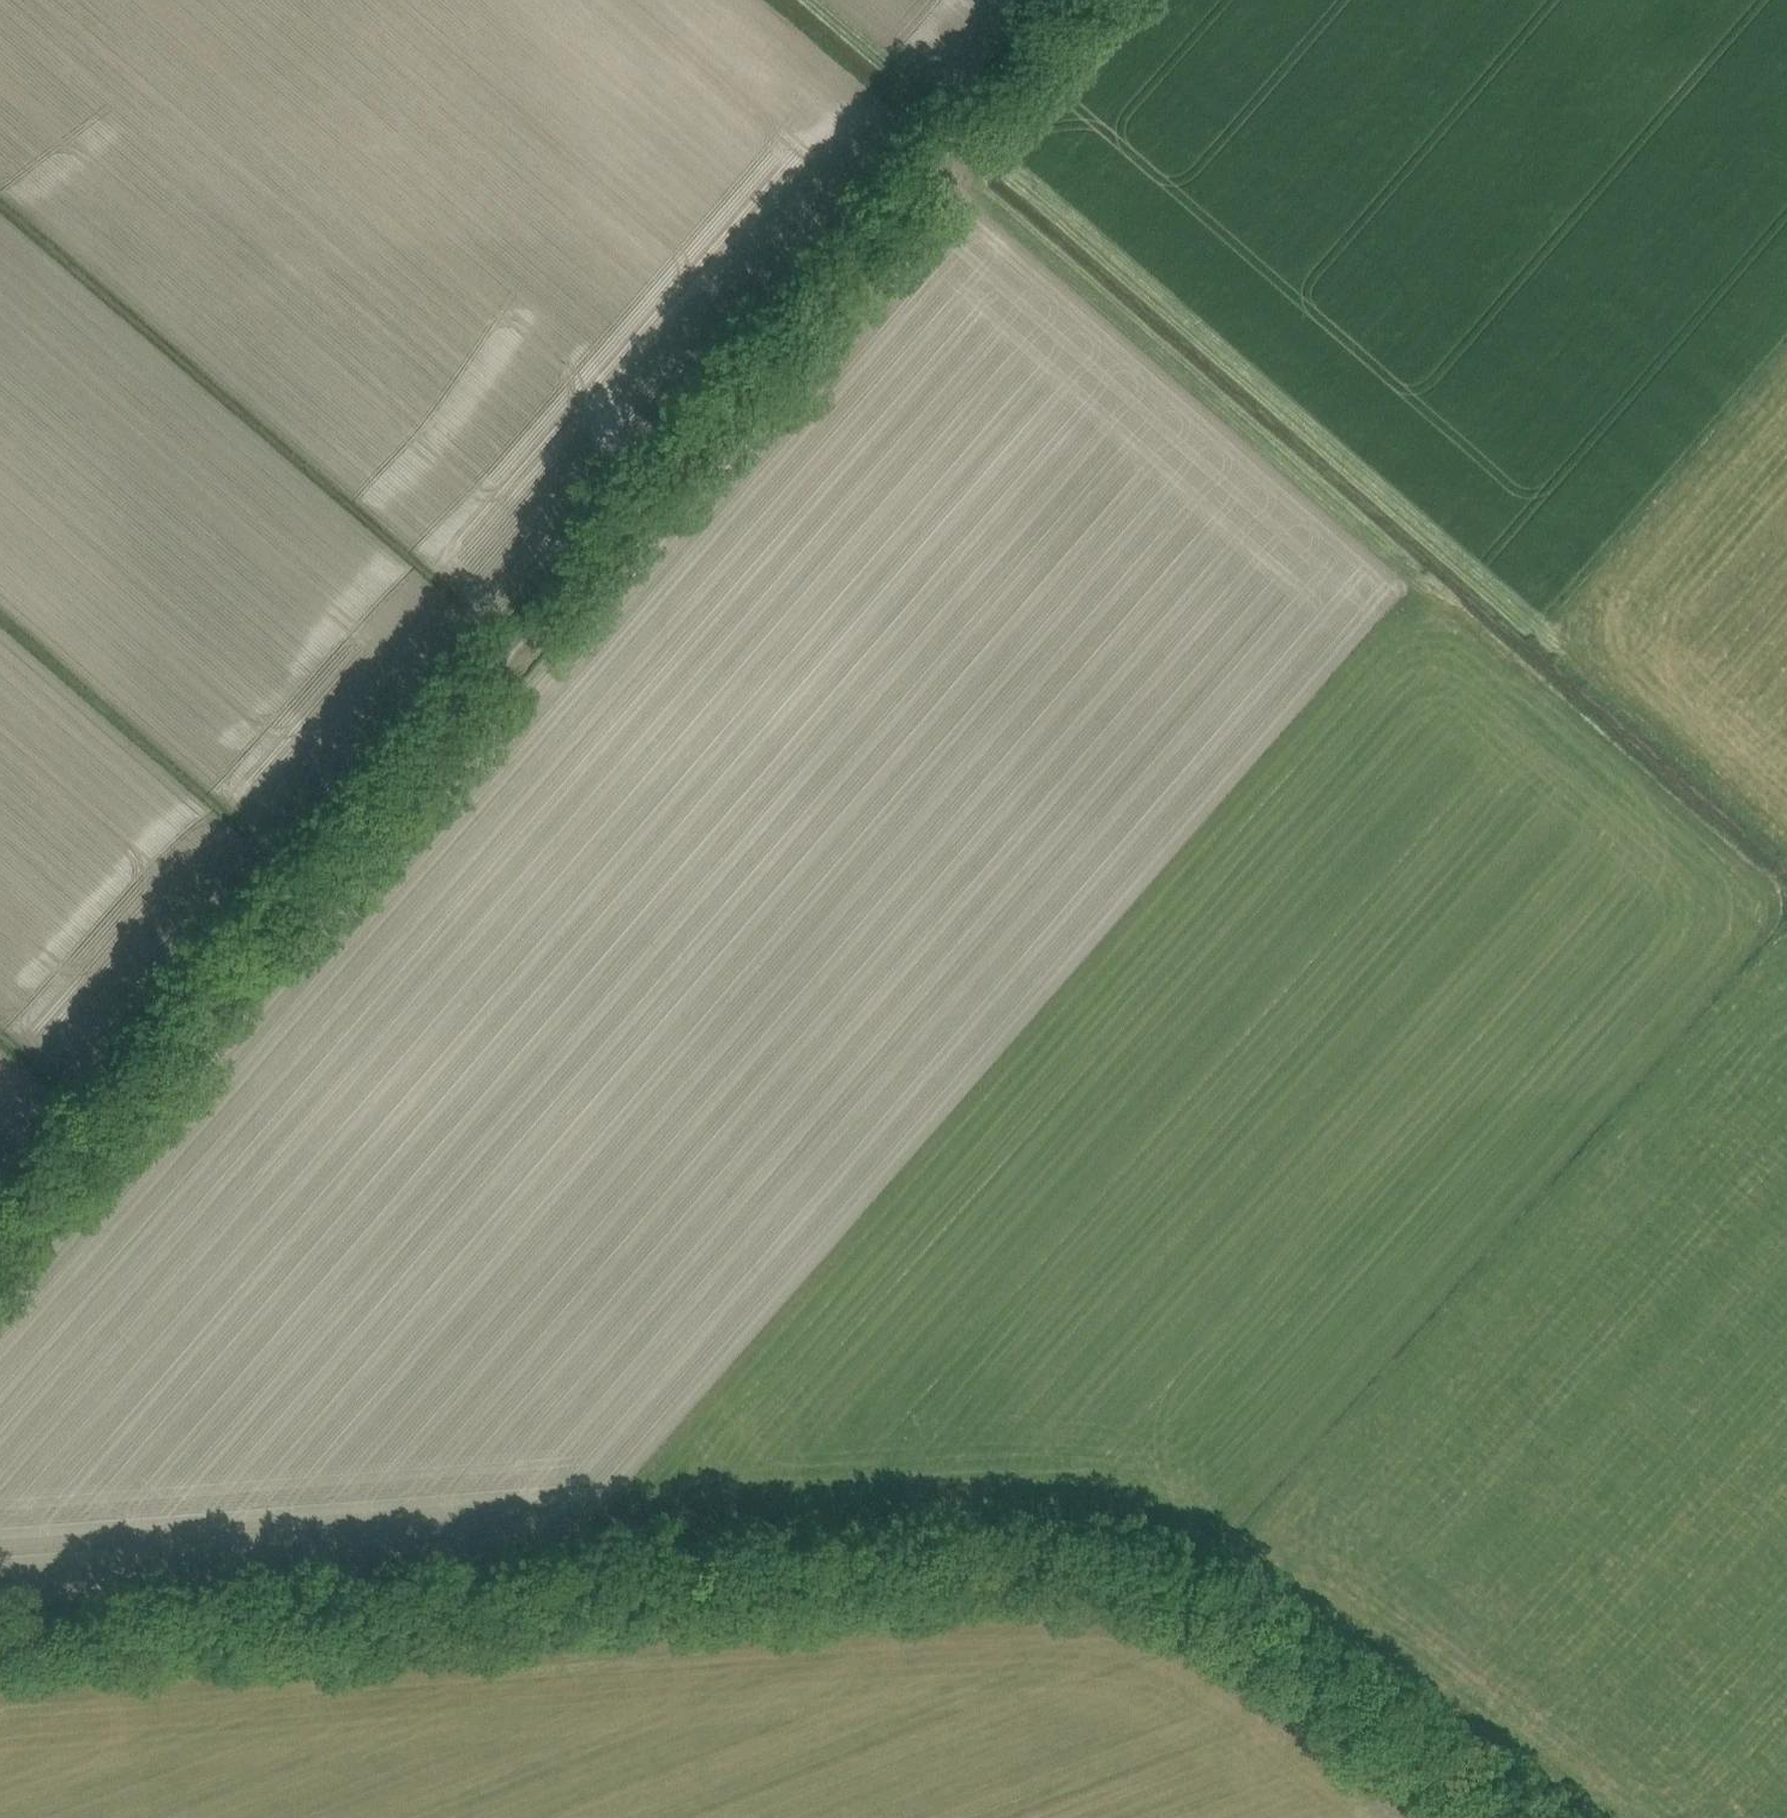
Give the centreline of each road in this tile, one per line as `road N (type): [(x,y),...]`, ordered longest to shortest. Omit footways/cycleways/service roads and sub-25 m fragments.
road 1 (track): [(0,1246),(927,170),(1085,0)]
road 2 (track): [(1503,1817),(1243,1606),(1168,1572),(1078,1562),(892,1567),(0,1634)]

